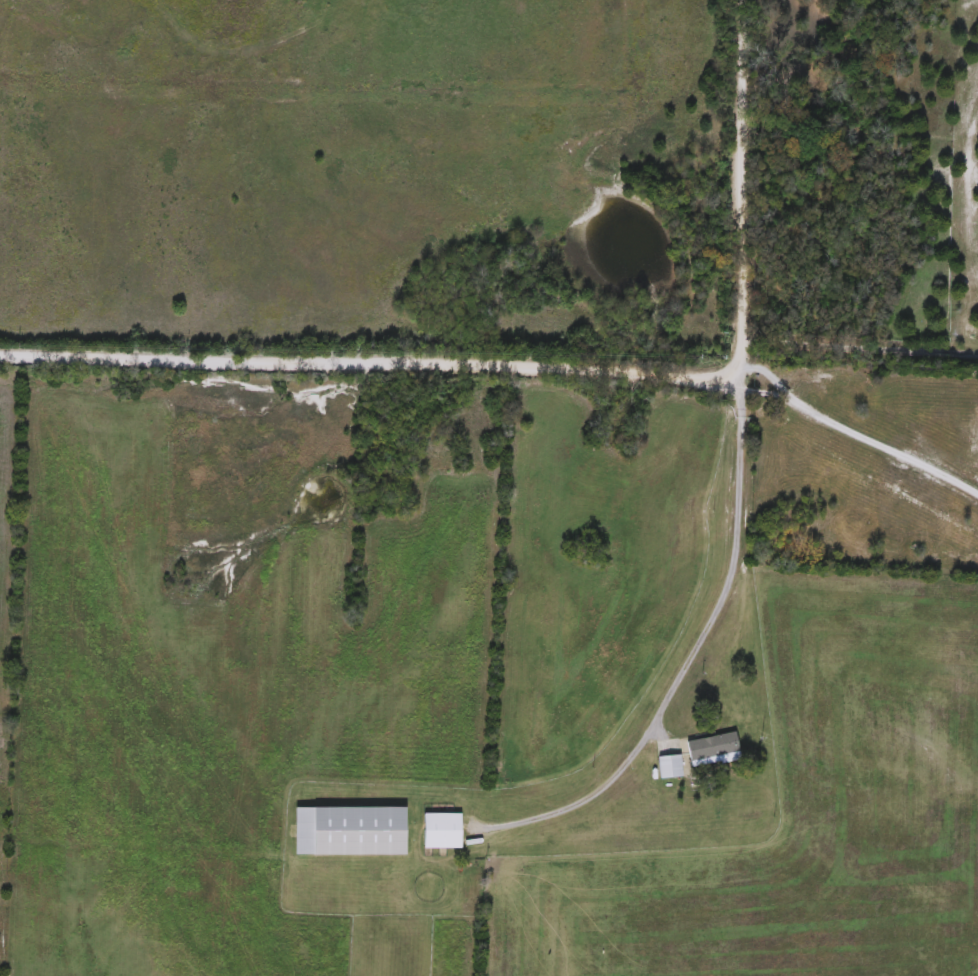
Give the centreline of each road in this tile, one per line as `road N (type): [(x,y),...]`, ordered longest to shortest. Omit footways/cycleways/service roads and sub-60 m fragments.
road 1 (residential): [(0,347),(724,368),(736,354),(739,320),(738,0)]

